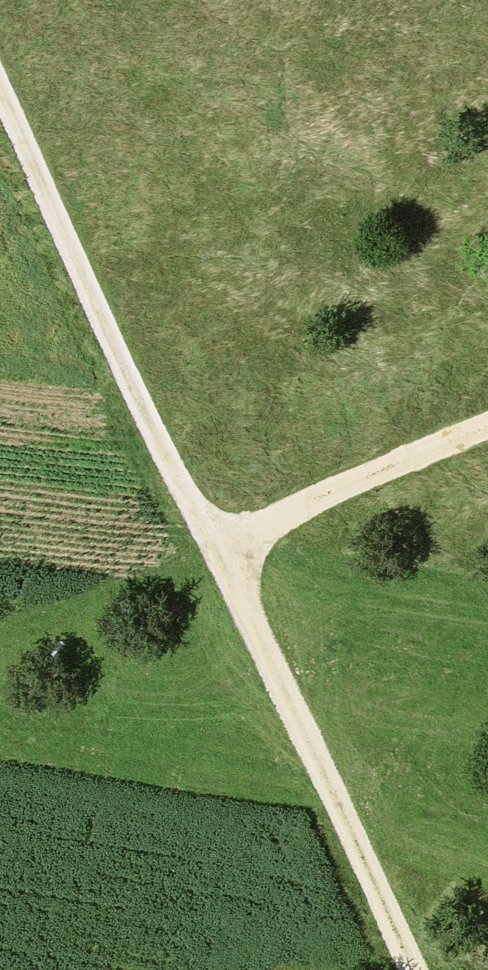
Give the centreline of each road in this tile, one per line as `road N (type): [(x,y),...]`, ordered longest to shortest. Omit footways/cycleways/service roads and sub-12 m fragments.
road 1 (track): [(411,969),(0,89)]
road 2 (track): [(215,553),(318,497),(487,426)]

